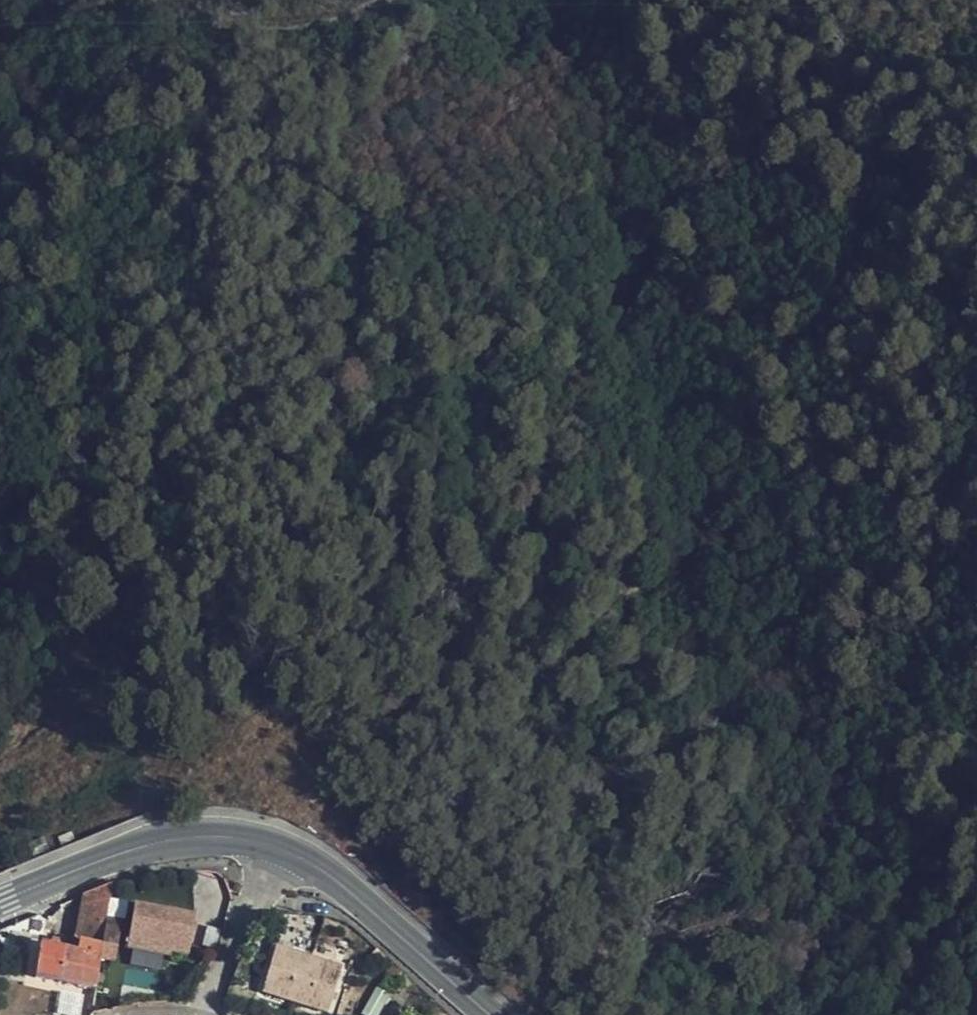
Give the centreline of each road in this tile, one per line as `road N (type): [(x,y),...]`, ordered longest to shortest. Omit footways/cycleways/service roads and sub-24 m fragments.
road 1 (tertiary): [(0,901),(168,840),(211,837),(283,850)]
road 2 (tertiary): [(283,850),(344,885),(491,1014)]
road 3 (residential): [(283,850),(222,969),(214,1014)]

